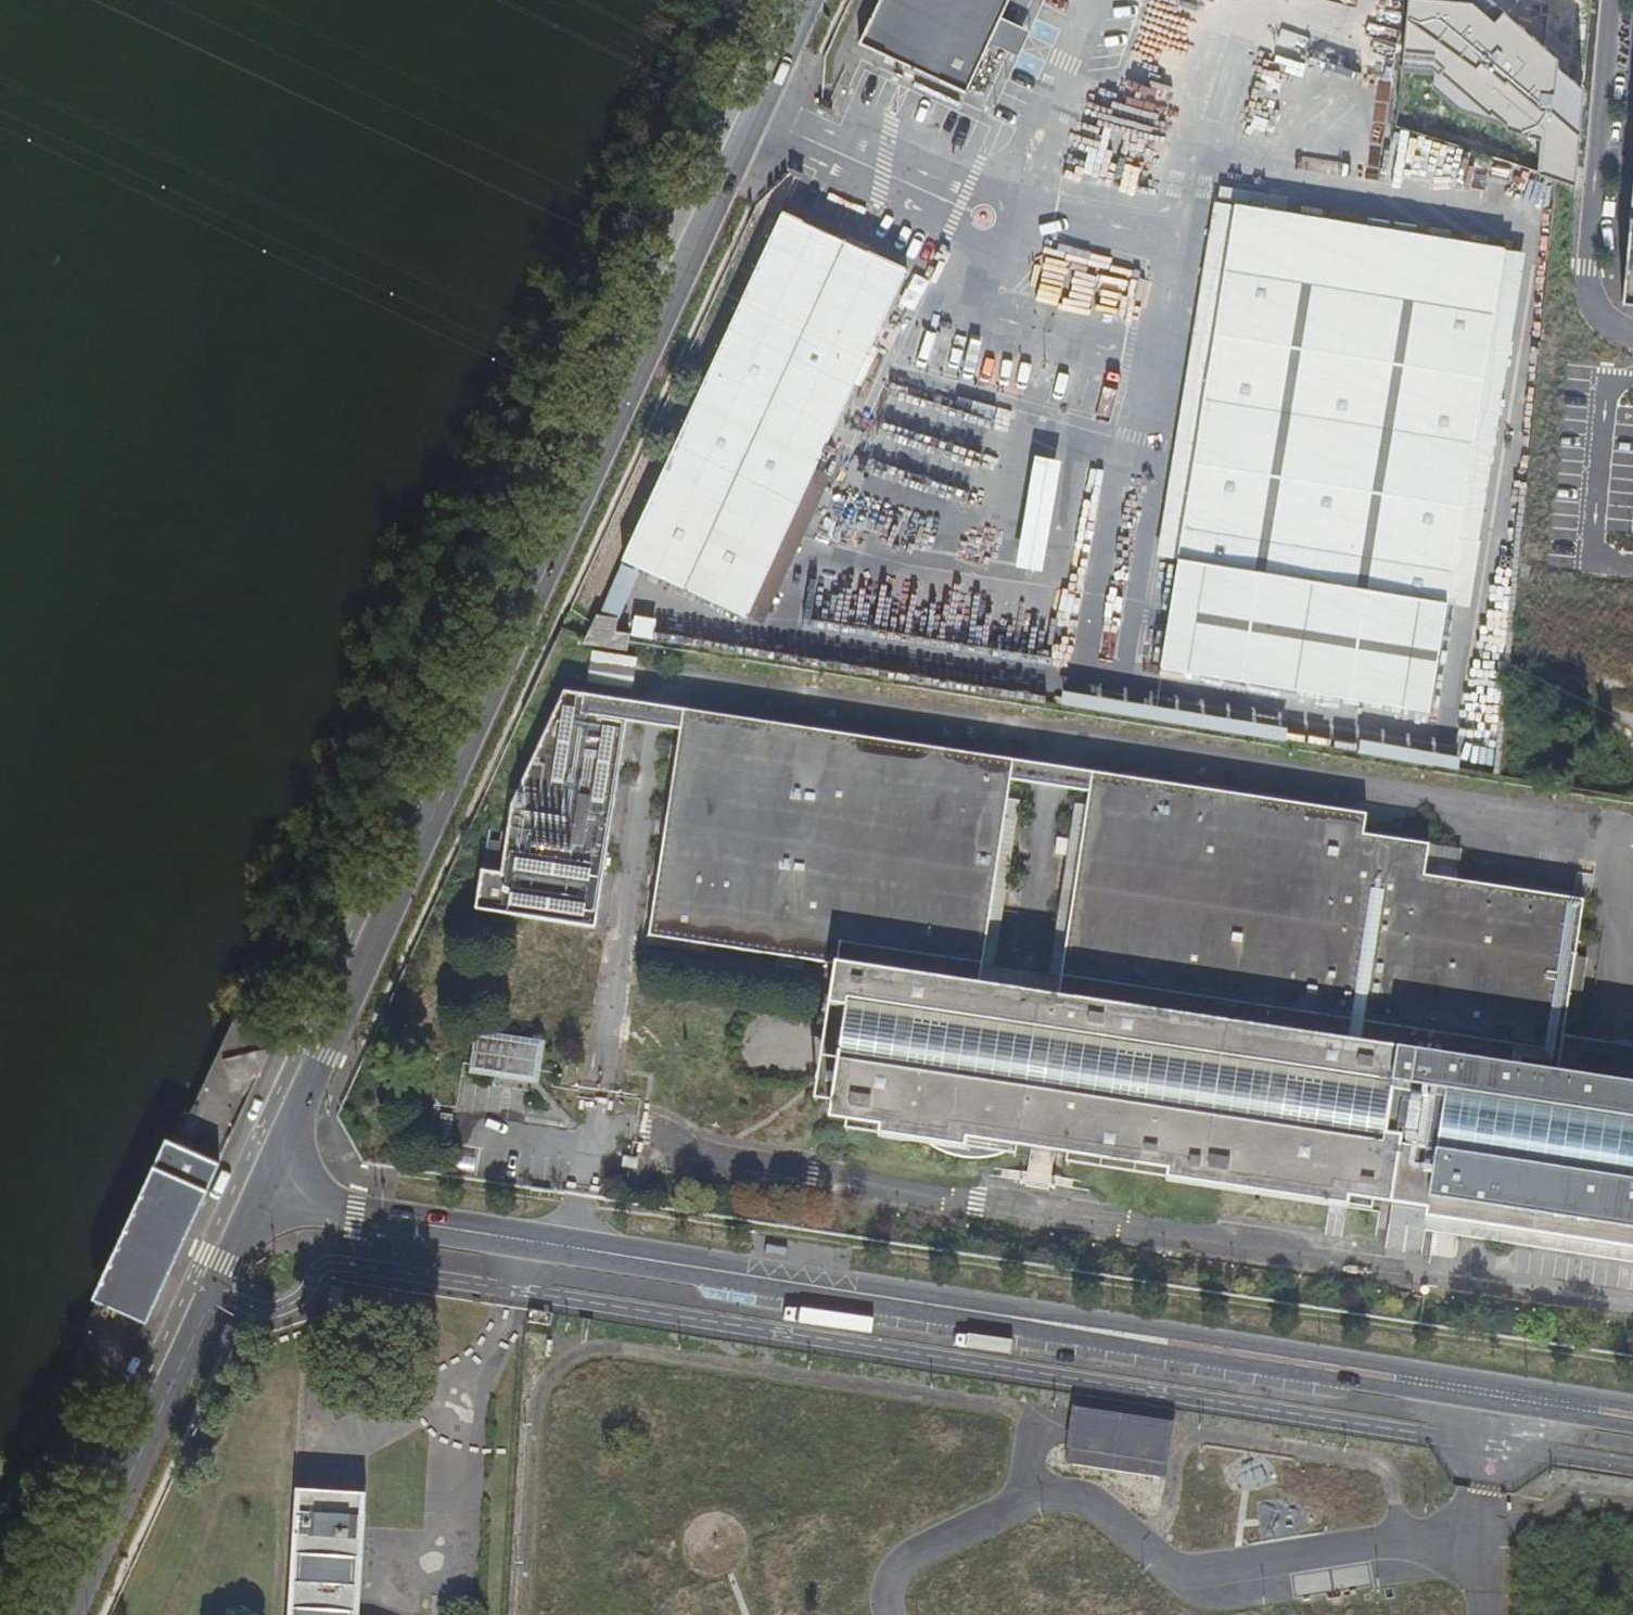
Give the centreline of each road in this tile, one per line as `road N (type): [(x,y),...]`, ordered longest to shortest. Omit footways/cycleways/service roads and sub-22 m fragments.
road 1 (tertiary): [(1632,1417),(378,1217),(267,1178)]
road 2 (secondary): [(267,1178),(810,0)]
road 3 (secondary): [(69,1614),(267,1178)]
road 4 (residential): [(1632,332),(1601,313),(1588,279),(1612,0)]

